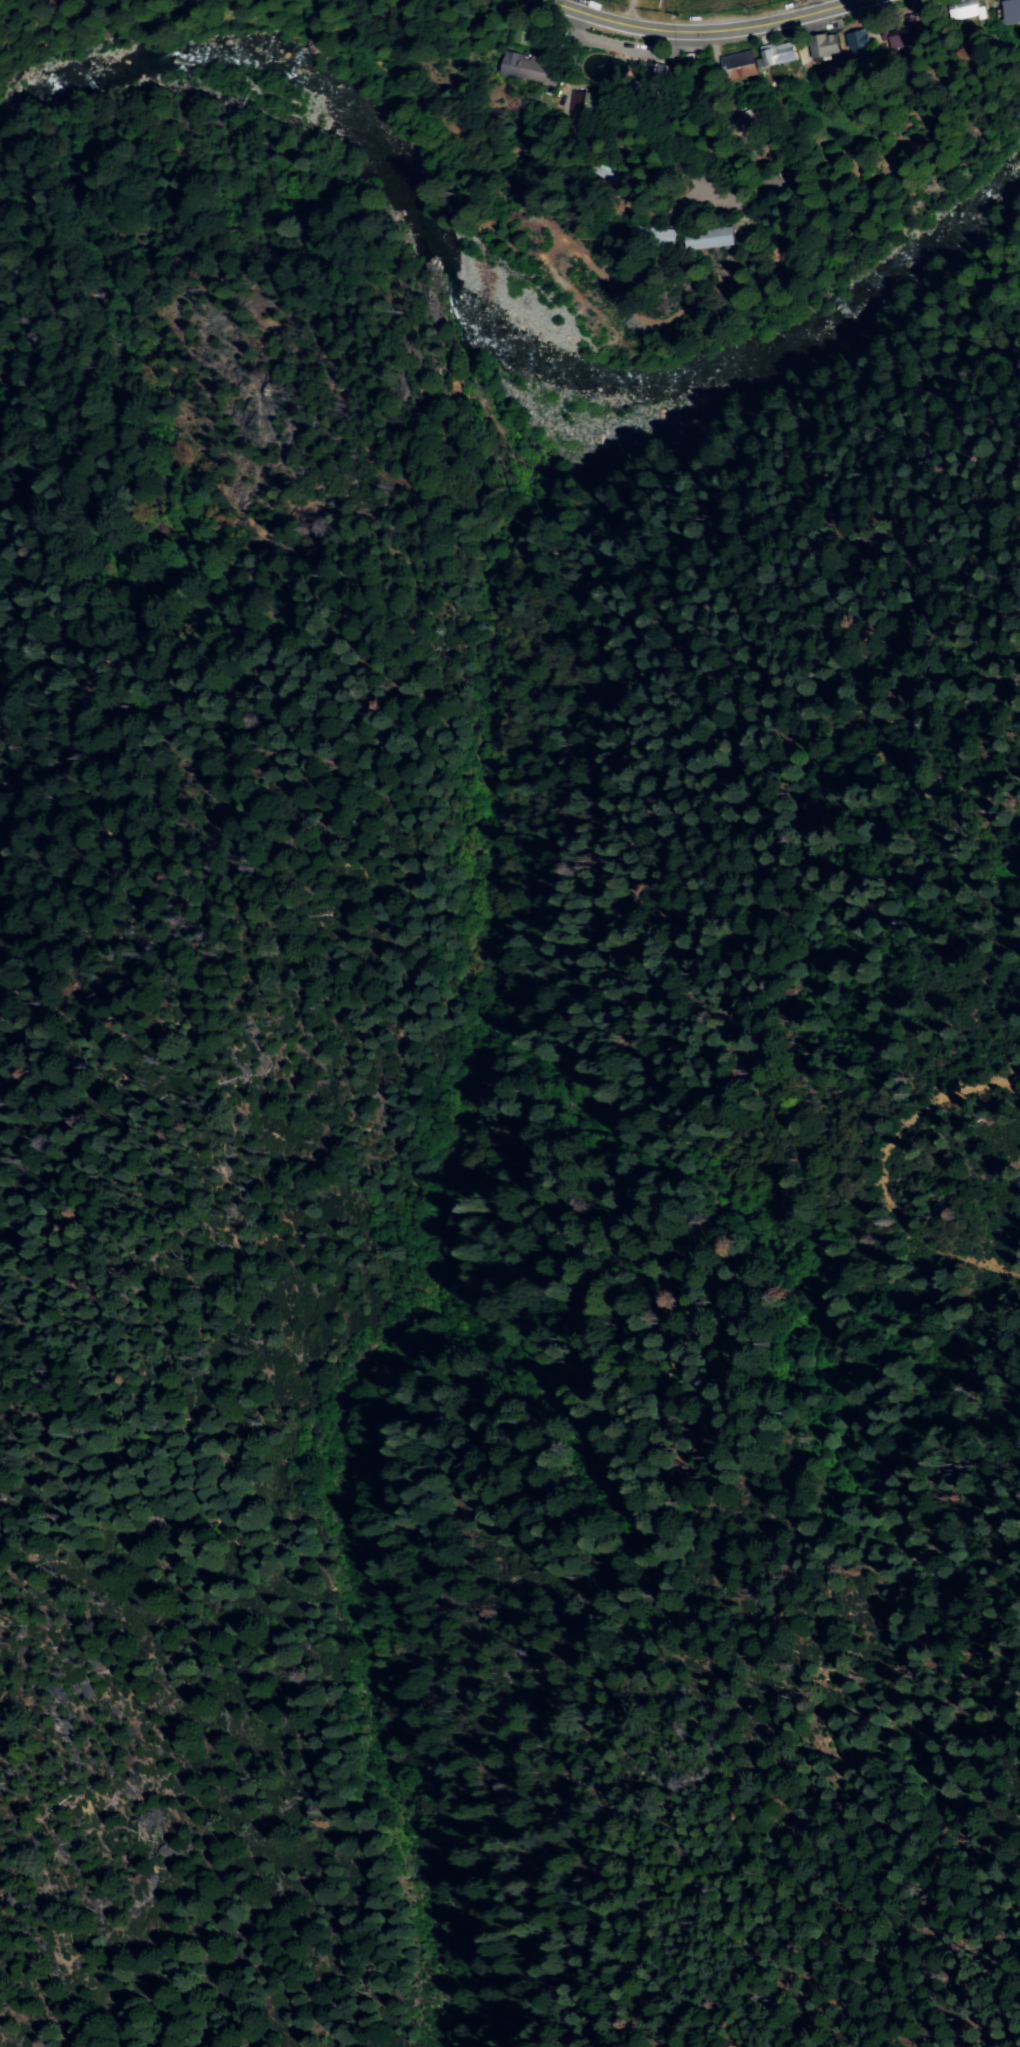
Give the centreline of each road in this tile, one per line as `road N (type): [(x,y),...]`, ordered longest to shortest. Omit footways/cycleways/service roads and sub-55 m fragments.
road 1 (primary): [(561,0),(610,18),(705,29),(851,0)]

